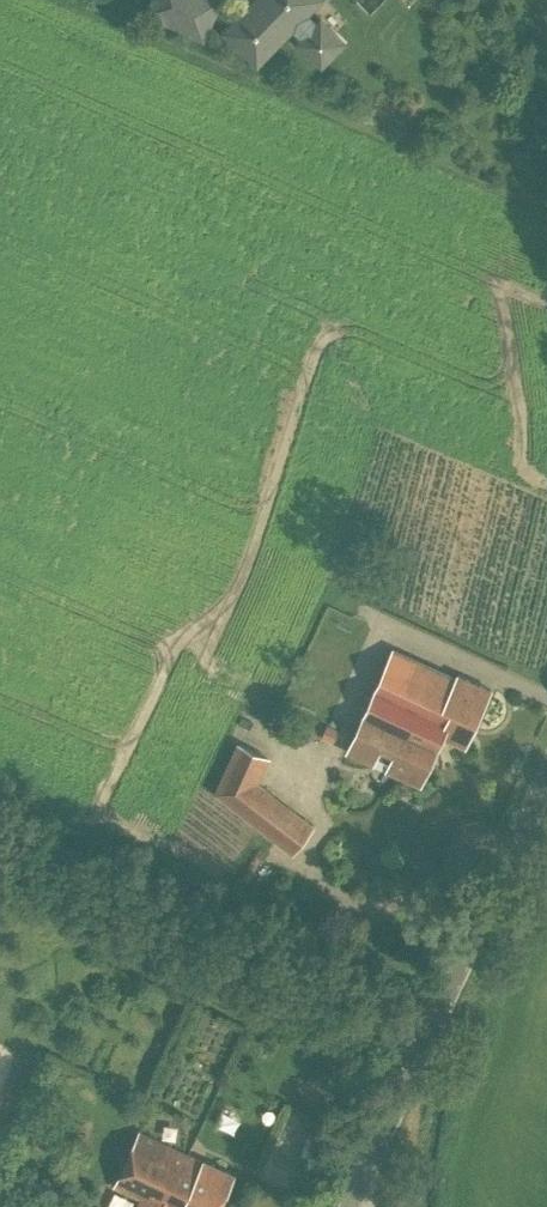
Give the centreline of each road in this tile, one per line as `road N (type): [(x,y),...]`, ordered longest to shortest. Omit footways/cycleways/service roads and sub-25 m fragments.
road 1 (tertiary): [(346,1206),(546,777)]

